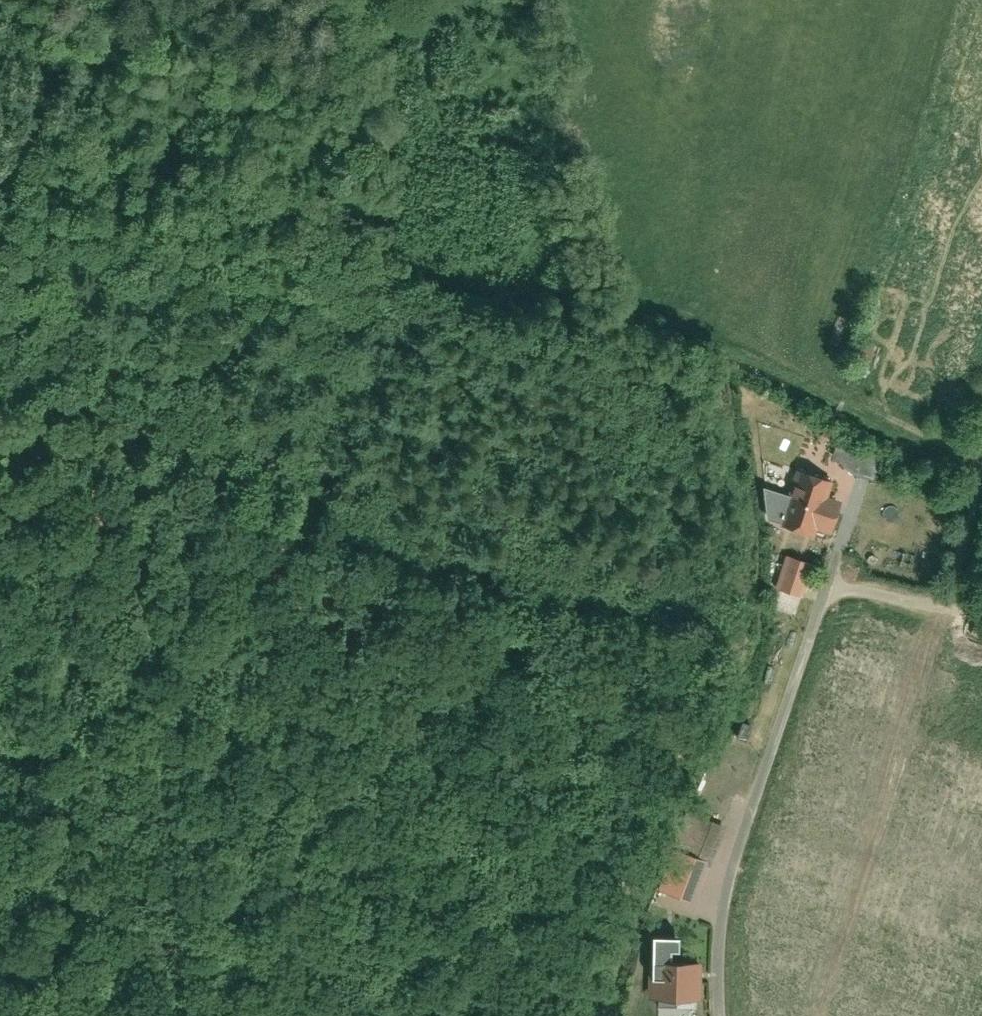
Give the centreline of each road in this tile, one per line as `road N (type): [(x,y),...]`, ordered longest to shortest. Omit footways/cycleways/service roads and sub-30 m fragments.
road 1 (residential): [(718,1015),(722,922),(734,869),(825,597),(844,585),(981,619)]
road 2 (track): [(981,452),(952,611)]

